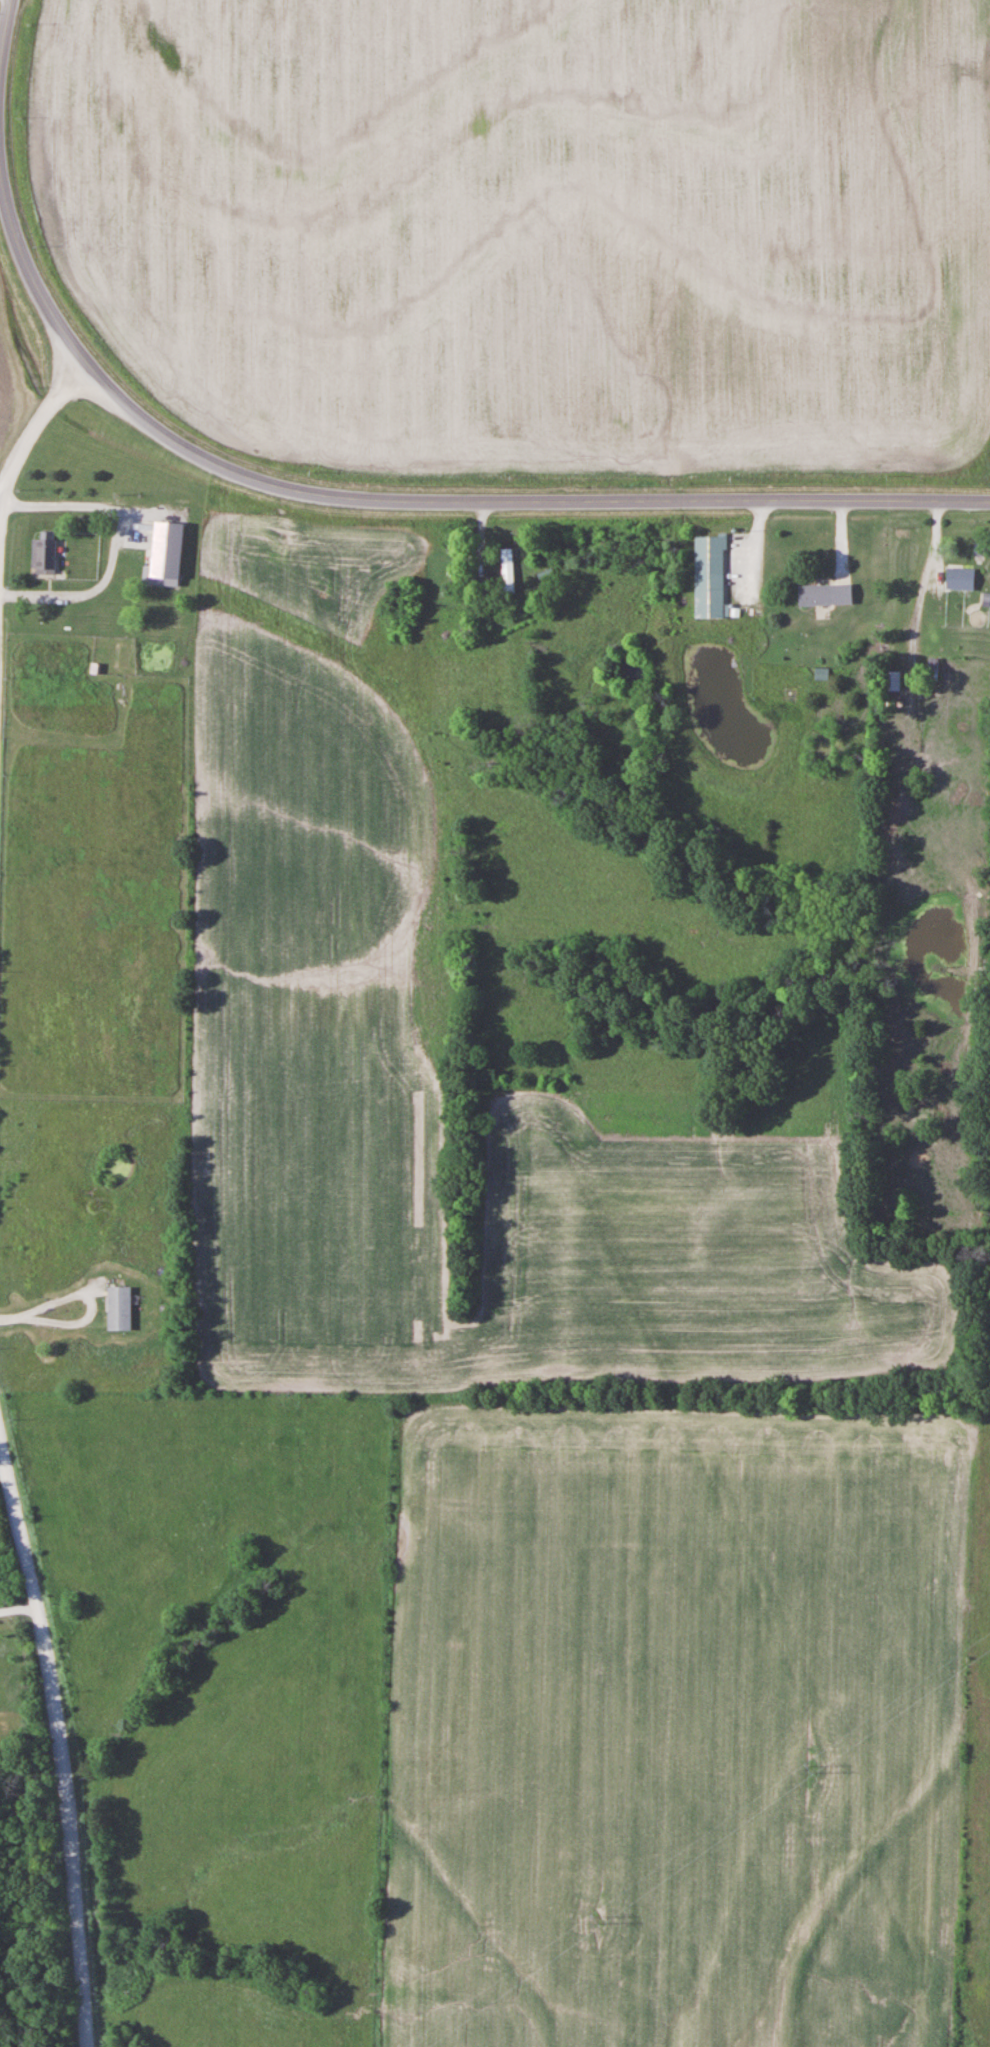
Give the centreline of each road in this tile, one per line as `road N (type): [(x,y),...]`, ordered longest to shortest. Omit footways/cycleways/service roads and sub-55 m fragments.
road 1 (tertiary): [(989,502),(323,496),(231,469),(153,426),(78,360)]
road 2 (residential): [(89,2046),(60,1712),(0,1432)]
road 3 (tertiary): [(78,360),(41,300),(0,176)]
road 4 (residential): [(0,486),(15,449),(78,360)]

